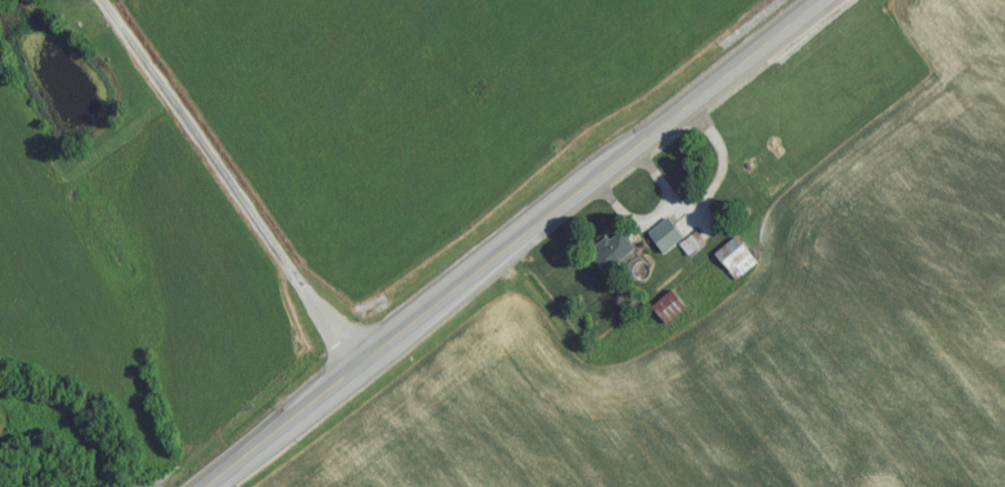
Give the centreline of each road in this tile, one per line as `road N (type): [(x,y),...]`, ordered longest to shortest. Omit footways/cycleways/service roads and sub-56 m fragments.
road 1 (primary): [(822,0),(207,486)]
road 2 (residential): [(362,364),(103,0)]

